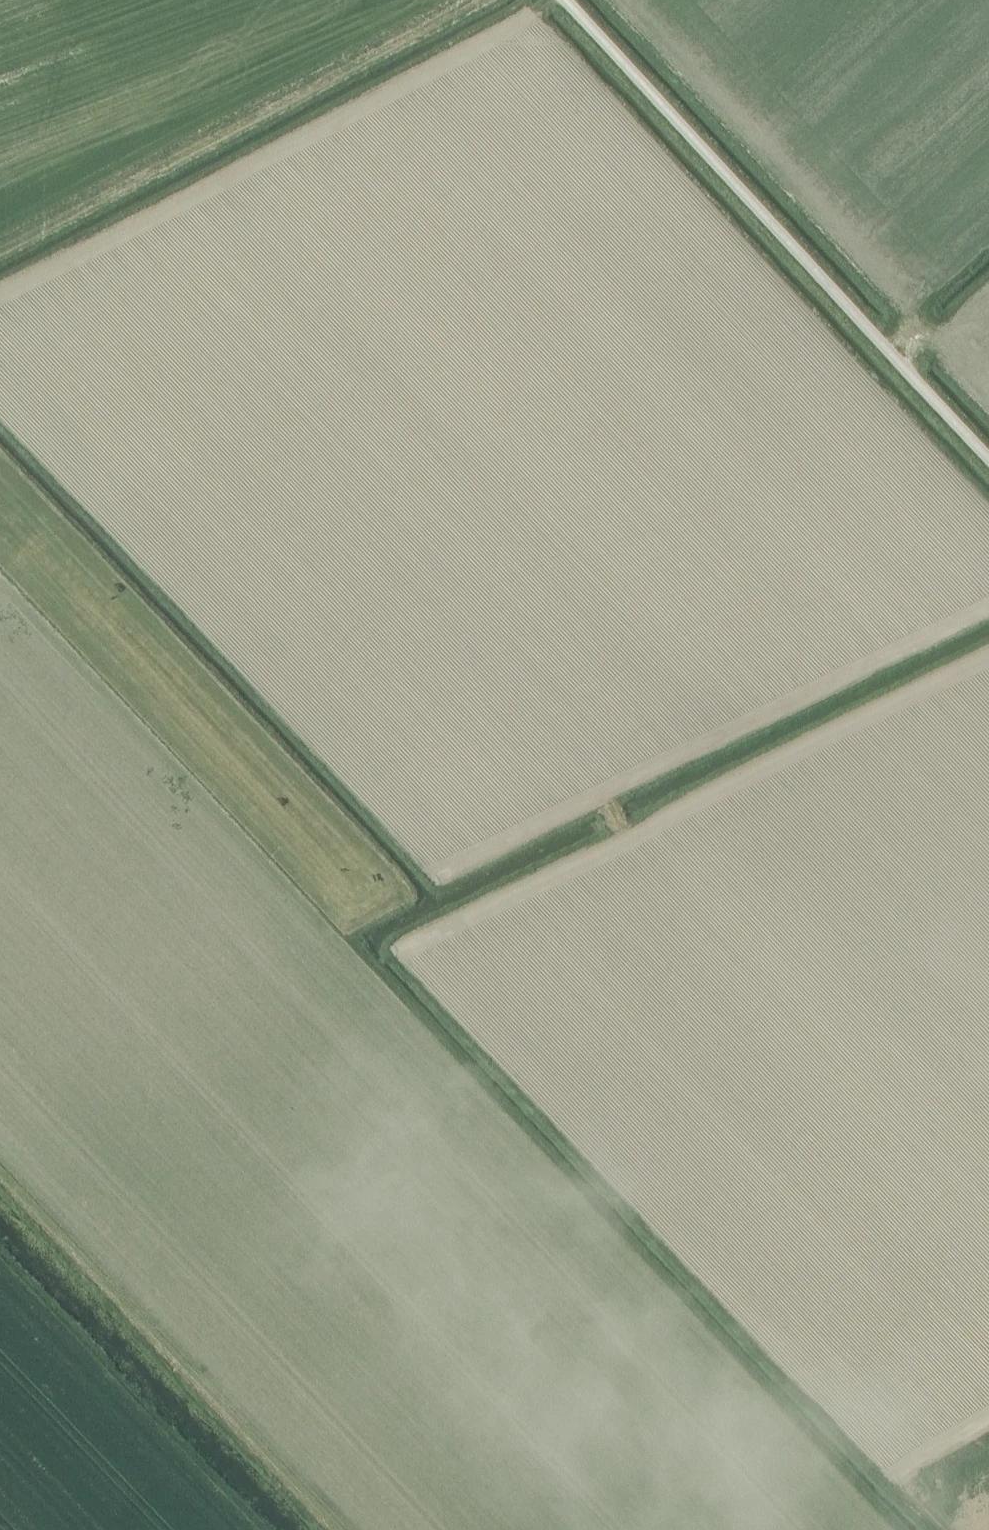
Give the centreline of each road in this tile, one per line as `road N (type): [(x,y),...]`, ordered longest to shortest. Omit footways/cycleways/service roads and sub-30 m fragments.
road 1 (unclassified): [(988,456),(565,0)]
road 2 (track): [(340,1529),(0,1167)]

